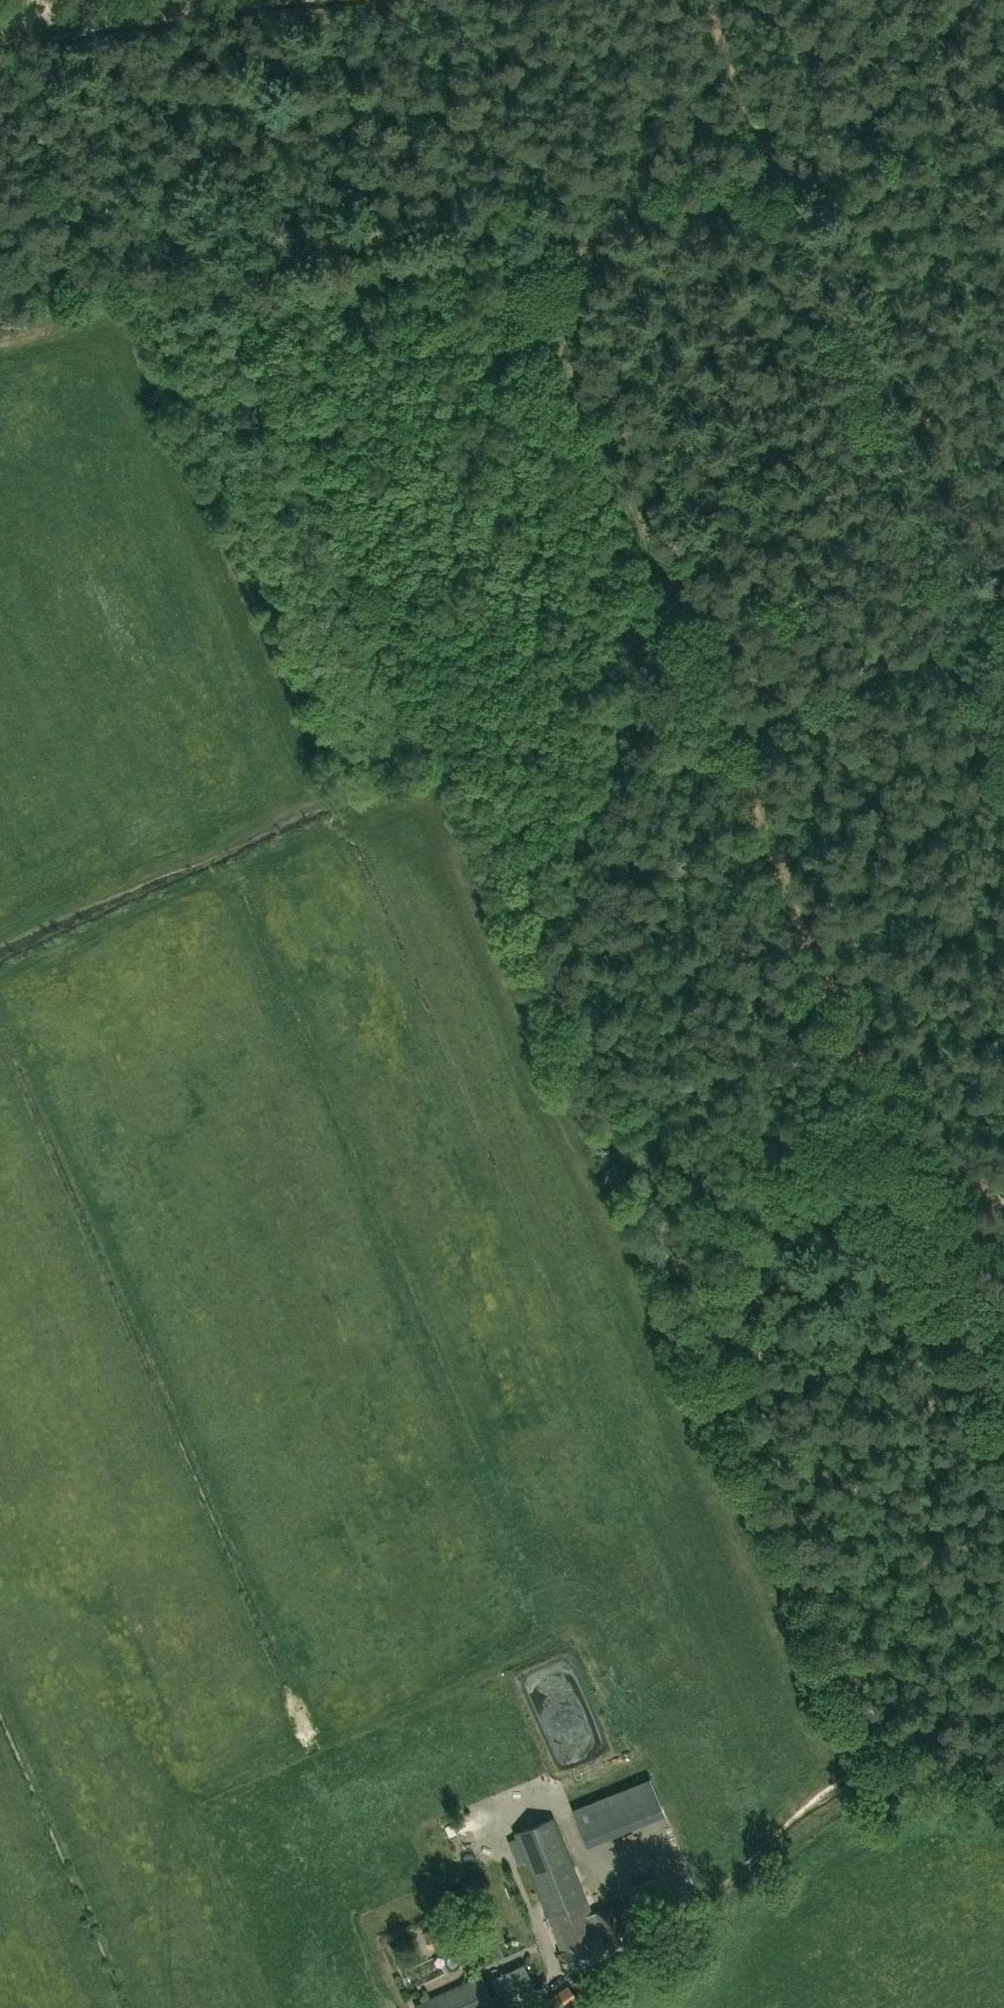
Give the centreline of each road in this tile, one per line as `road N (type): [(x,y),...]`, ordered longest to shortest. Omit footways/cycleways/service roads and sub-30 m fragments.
road 1 (track): [(773,168),(565,220),(539,235),(512,280),(1003,1440)]
road 2 (track): [(588,2007),(869,1787)]
road 3 (track): [(709,0),(773,168)]
road 4 (track): [(52,17),(203,0)]

